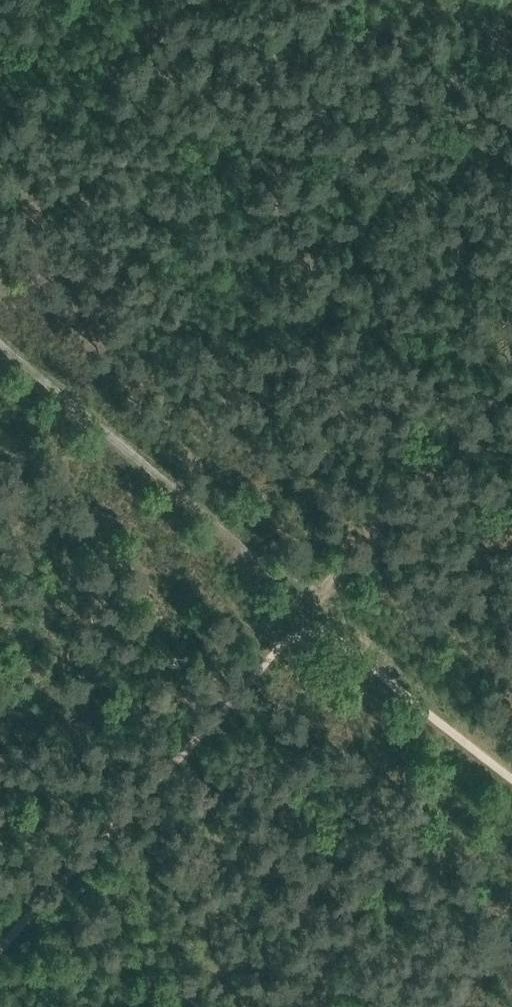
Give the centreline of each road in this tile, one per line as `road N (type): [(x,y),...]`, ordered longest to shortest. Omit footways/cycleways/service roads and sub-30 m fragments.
road 1 (track): [(305,608),(0,930)]
road 2 (track): [(0,346),(305,608)]
road 3 (track): [(511,385),(305,608)]

